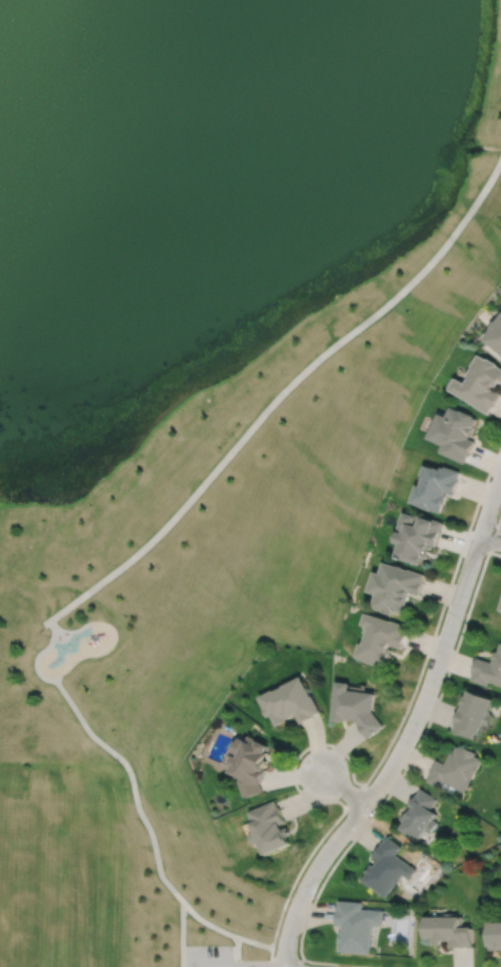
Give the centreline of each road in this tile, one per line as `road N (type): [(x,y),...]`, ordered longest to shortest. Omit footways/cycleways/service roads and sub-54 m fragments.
road 1 (residential): [(284,966),(311,875),(411,728),(500,474)]

